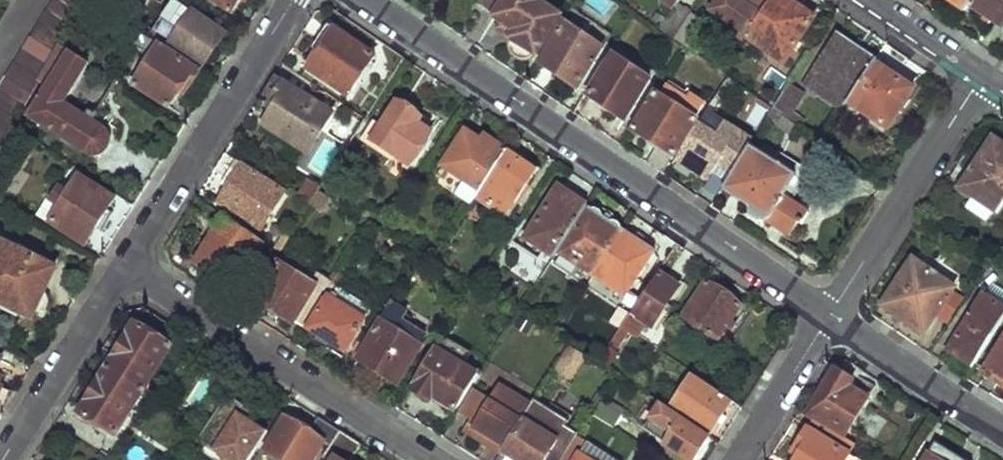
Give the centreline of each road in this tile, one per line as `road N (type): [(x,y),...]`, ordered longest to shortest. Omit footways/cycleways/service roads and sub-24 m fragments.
road 1 (residential): [(362,0),(828,317)]
road 2 (residential): [(132,267),(432,459)]
road 3 (residential): [(132,267),(294,0)]
road 4 (residential): [(828,317),(981,78)]
road 5 (residential): [(5,459),(132,267)]
road 6 (residential): [(828,317),(1002,425)]
road 7 (residential): [(739,459),(828,317)]
road 8 (residential): [(981,78),(866,0)]

